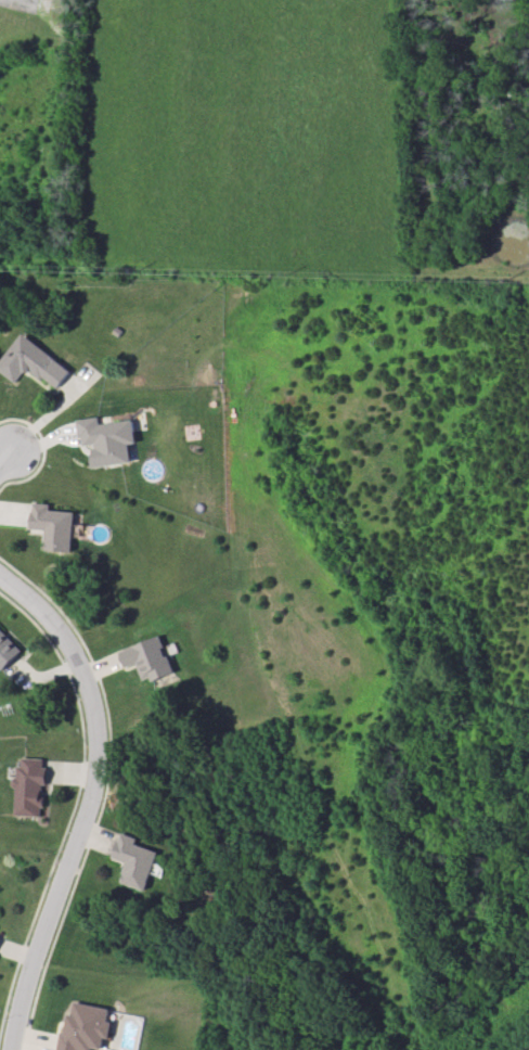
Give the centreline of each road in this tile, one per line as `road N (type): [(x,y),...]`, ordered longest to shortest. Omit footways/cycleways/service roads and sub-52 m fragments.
road 1 (residential): [(15,1049),(24,1002),(91,817),(102,735),(77,658),(0,581)]

